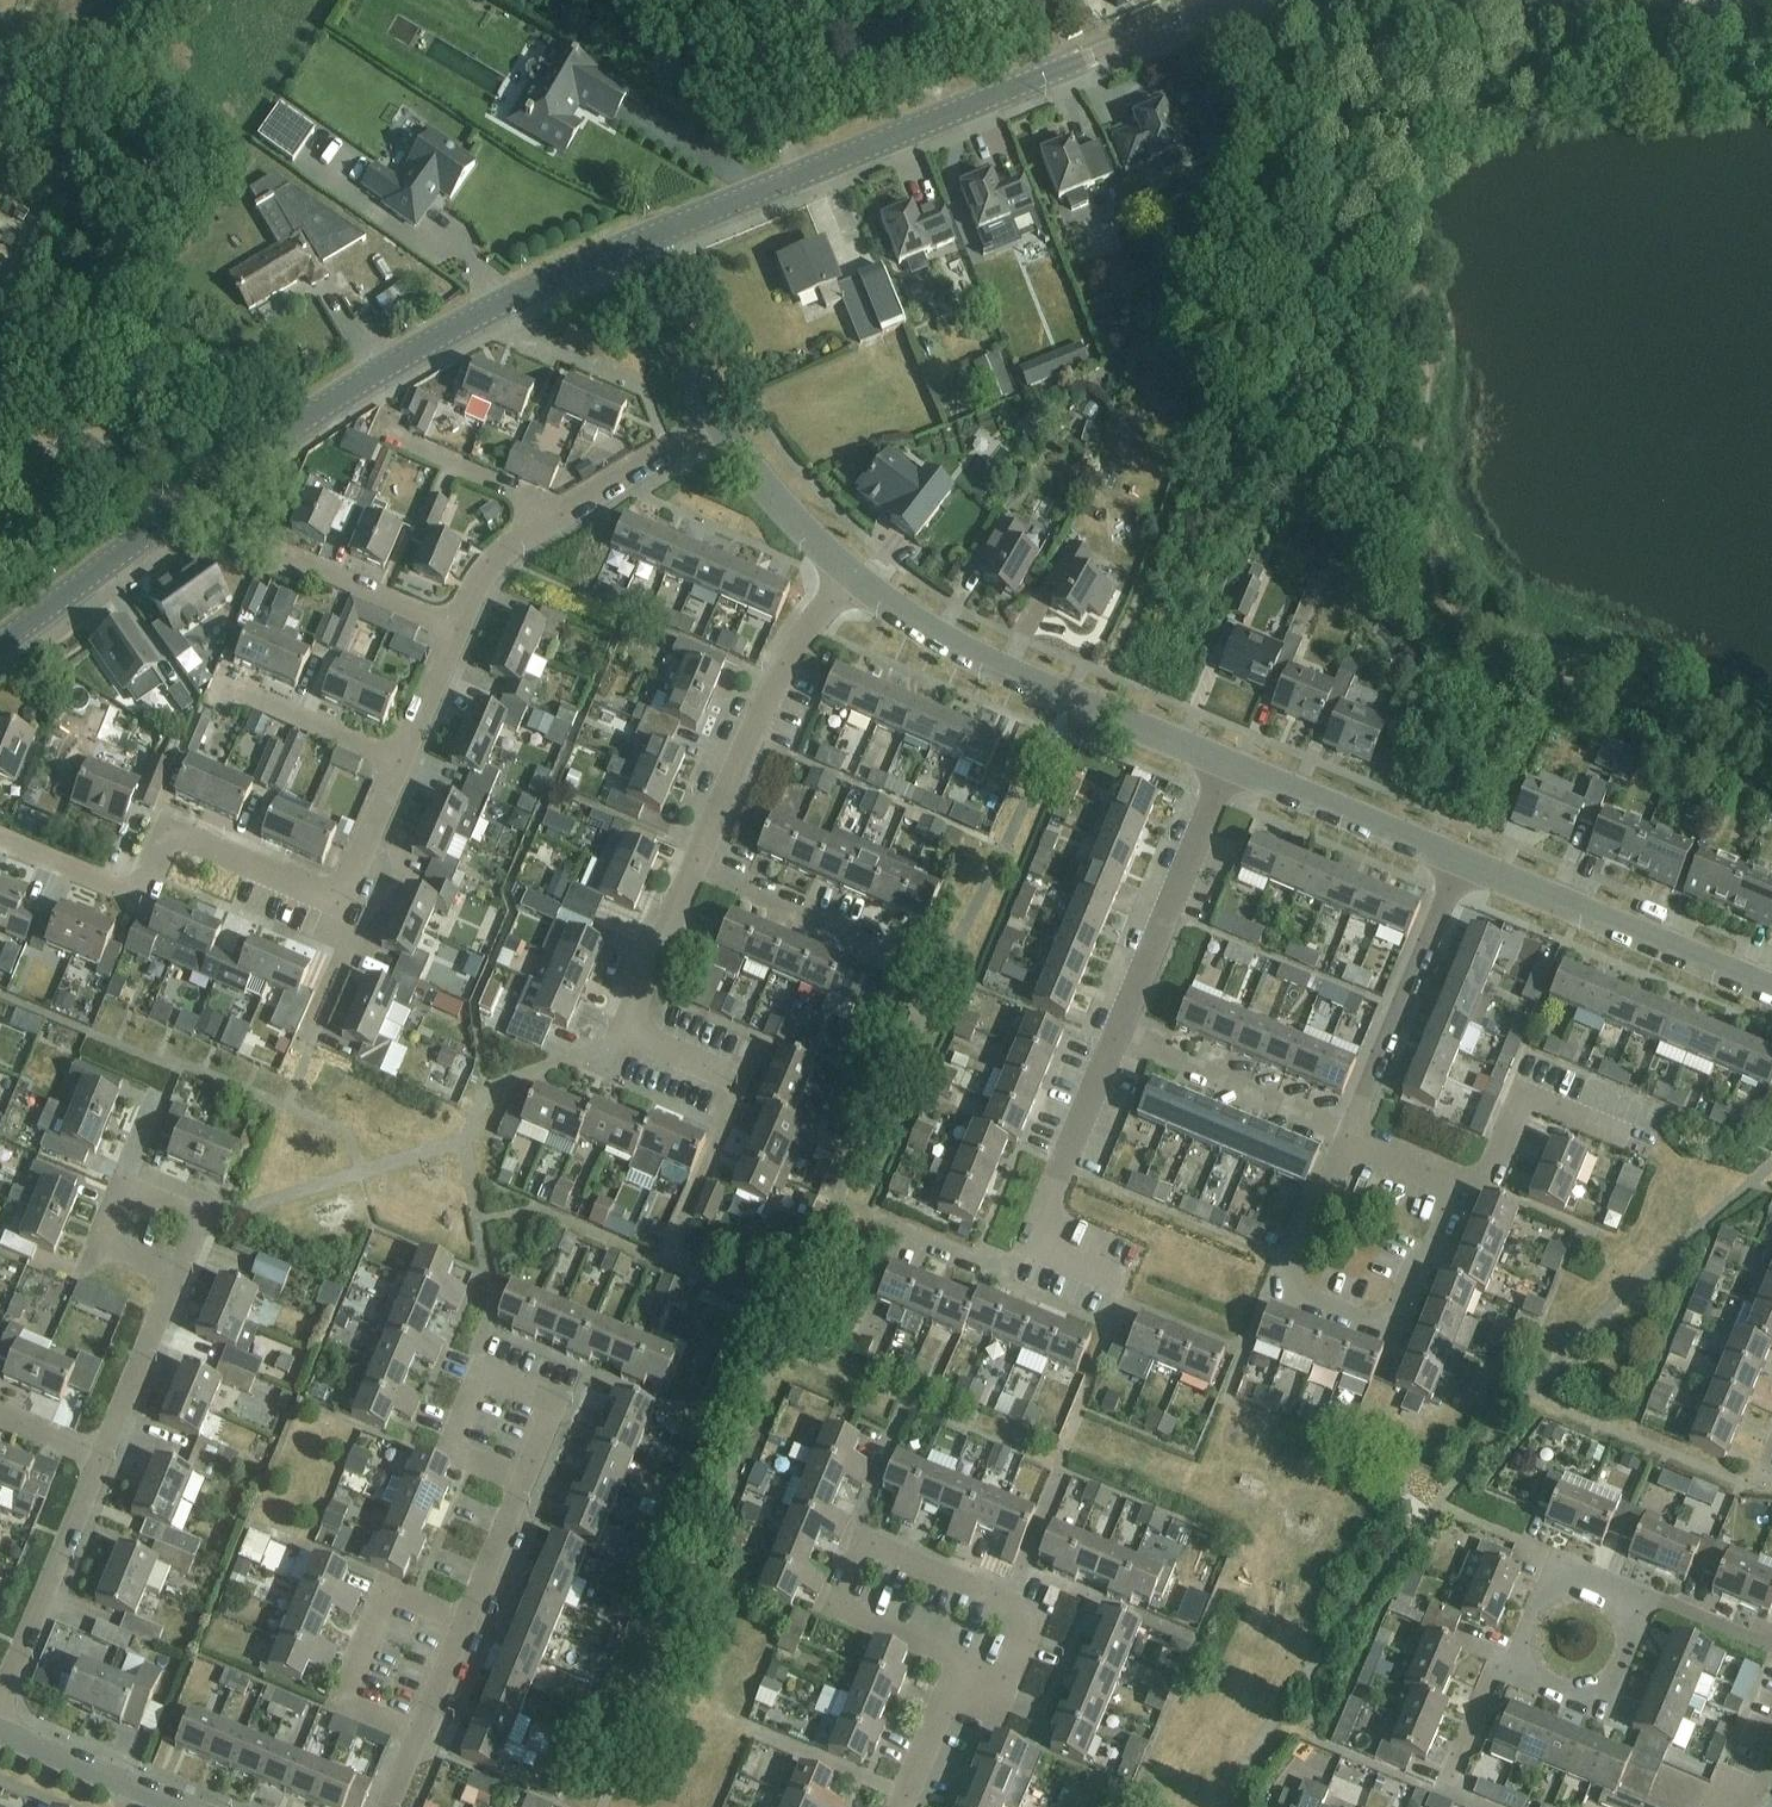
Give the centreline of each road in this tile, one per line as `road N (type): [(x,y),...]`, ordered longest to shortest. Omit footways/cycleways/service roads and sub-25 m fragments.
road 1 (tertiary): [(0,643),(243,459),(364,379),(641,239)]
road 2 (tertiary): [(641,239),(1231,0)]
road 3 (residential): [(1460,1186),(1430,1245),(1411,1257),(1381,1327),(1280,1291),(1339,1138)]
road 4 (residential): [(1228,764),(940,640),(855,580)]
road 5 (residential): [(347,905),(170,830),(142,887),(129,892),(0,842)]
road 6 (residential): [(1771,991),(1456,860)]
road 7 (residential): [(699,857),(773,696),(855,580)]
road 8 (residential): [(1119,1280),(1034,1244),(1113,1039)]
road 9 (residential): [(1339,1138),(1456,860)]
road 10 (residential): [(1113,1039),(1228,764)]
road 11 (residential): [(422,1736),(344,1705),(390,1590),(468,1622)]
road 12 (residential): [(0,1729),(110,1459)]
road 13 (residential): [(864,1545),(1026,1613),(997,1681),(964,1667)]
road 14 (residential): [(1456,860),(1228,764)]
road 15 (residential): [(1339,1138),(1113,1039)]
road 16 (residential): [(1625,1136),(1518,1093),(1479,1182),(1460,1186)]
road 17 (residential): [(904,949),(699,857)]
road 18 (residential): [(964,1667),(837,1613),(864,1545)]
road 19 (residential): [(1518,1657),(1535,1677),(1577,1694),(1599,1694),(1614,1682),(1646,1595)]
road 20 (residential): [(722,426),(649,280),(641,239)]
road 21 (residential): [(855,580),(788,511),(722,426)]
road 22 (residential): [(458,627),(274,551)]
road 23 (residential): [(110,1459),(186,1279)]
road 24 (residential): [(628,1034),(699,857)]
road 25 (residential): [(228,690),(403,763)]
road 26 (residential): [(560,515),(722,426)]
road 27 (residential): [(560,515),(394,439)]
road 28 (residential): [(525,1485),(442,1453),(478,1369)]
road 29 (residential): [(525,1485),(559,1404),(478,1369)]
road 30 (residential): [(1518,1657),(1497,1666),(1445,1792)]
road 31 (residential): [(311,1055),(353,955),(347,905)]
road 32 (residential): [(458,627),(510,547),(560,515)]
road 33 (residential): [(347,905),(403,763)]
road 34 (residential): [(907,1806),(964,1667)]
road 35 (residential): [(186,1279),(102,1242),(128,1190)]
road 36 (residential): [(138,1790),(0,1732)]
road 37 (residential): [(468,1622),(525,1485)]
road 38 (residential): [(403,763),(458,627)]
road 39 (residential): [(186,1279),(207,1223),(128,1190)]
road 40 (residential): [(128,1190),(181,1066)]
road 41 (residential): [(1771,1644),(1646,1595)]
road 42 (residential): [(1460,1186),(1339,1138)]
road 43 (residential): [(745,1079),(628,1034)]
road 44 (residential): [(422,1736),(468,1622)]

